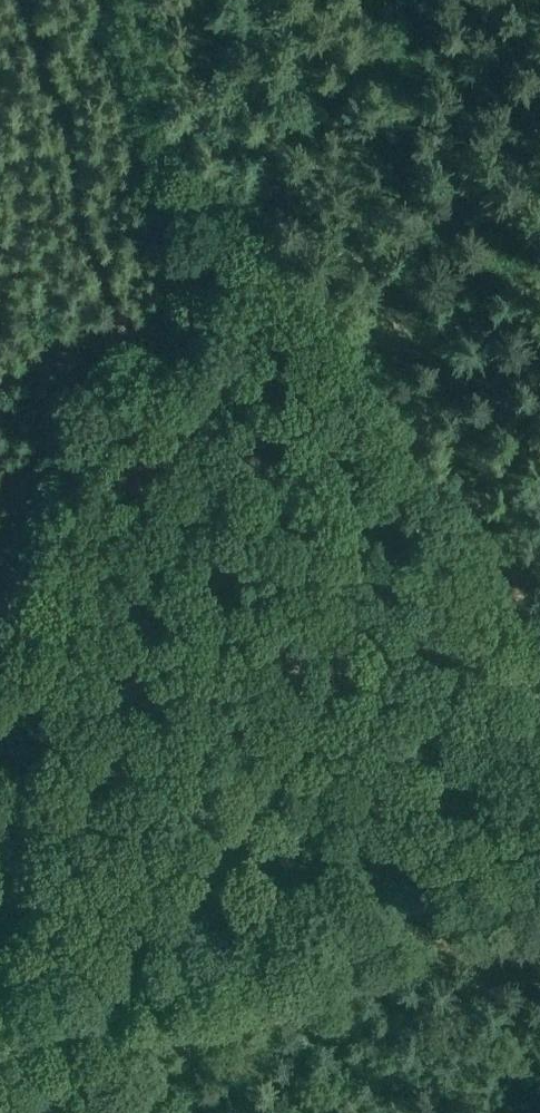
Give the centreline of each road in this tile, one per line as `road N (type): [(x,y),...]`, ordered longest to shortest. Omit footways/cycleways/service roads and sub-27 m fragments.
road 1 (track): [(0,1009),(539,881)]
road 2 (track): [(539,147),(330,258),(231,300)]

